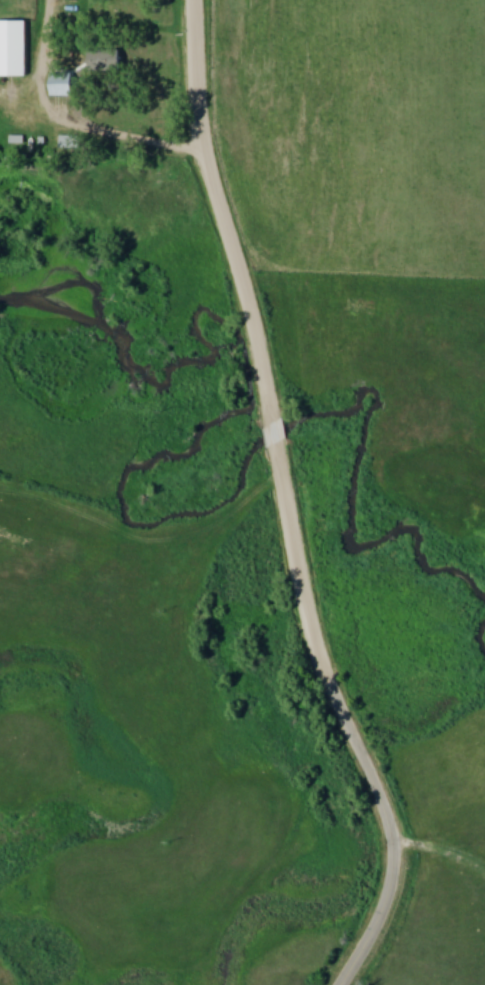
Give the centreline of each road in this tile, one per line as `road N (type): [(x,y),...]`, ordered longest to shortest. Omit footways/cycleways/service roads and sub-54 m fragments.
road 1 (residential): [(336,689),(311,623),(264,364),(208,150),(195,0)]
road 2 (residential): [(338,984),(387,899),(394,846),(336,689)]

